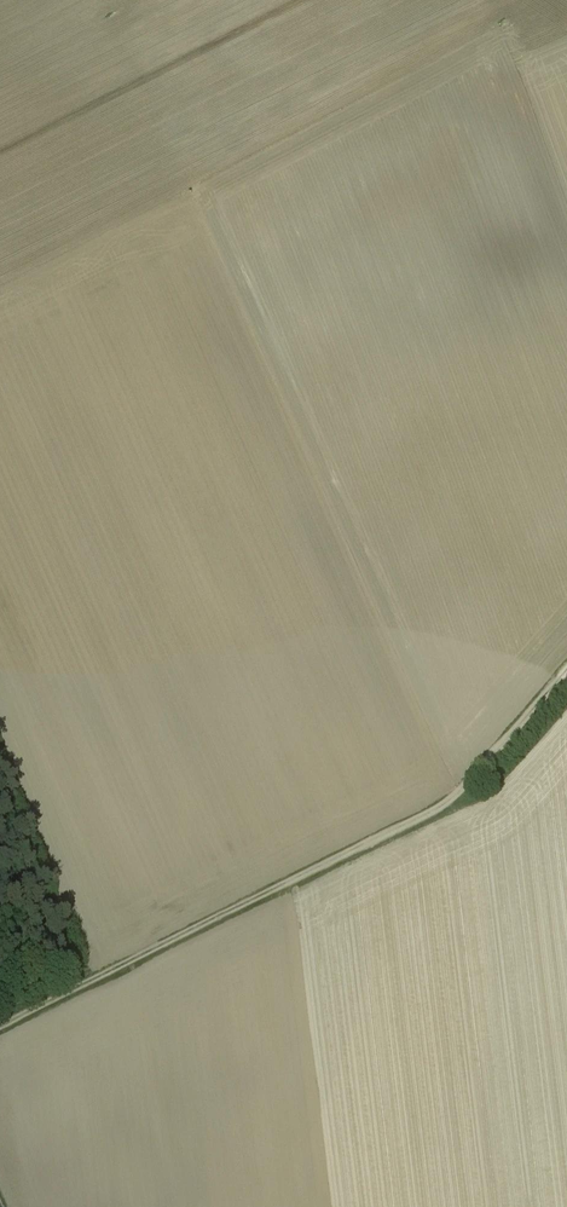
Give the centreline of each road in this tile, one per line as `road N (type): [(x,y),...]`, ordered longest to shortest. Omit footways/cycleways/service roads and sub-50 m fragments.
road 1 (track): [(0,1026),(465,794),(566,676)]

